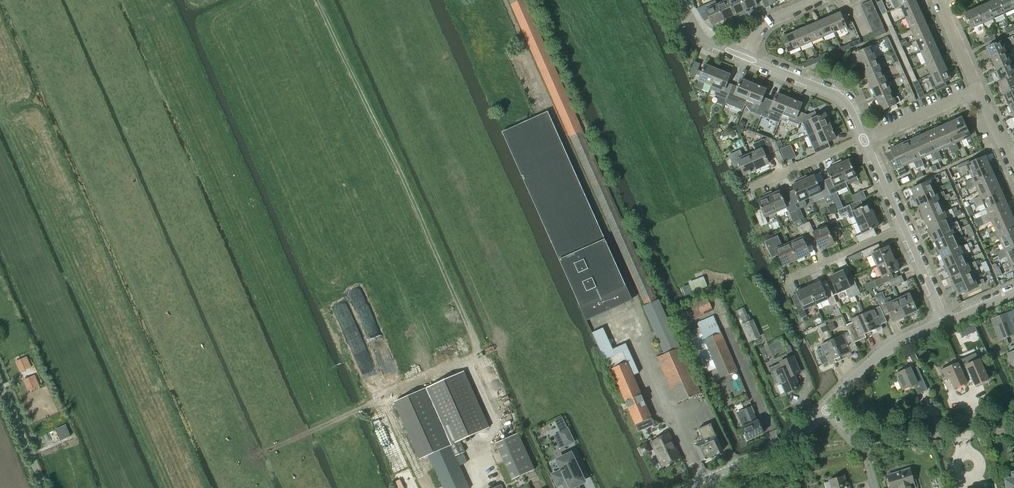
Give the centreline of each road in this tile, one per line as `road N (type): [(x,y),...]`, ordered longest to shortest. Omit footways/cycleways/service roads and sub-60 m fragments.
road 1 (residential): [(843,430),(1013,416)]
road 2 (tertiary): [(684,487),(787,445),(826,410)]
road 3 (residential): [(860,448),(1013,430)]
road 4 (tertiary): [(861,137),(837,98),(742,56)]
road 5 (tertiary): [(826,410),(883,352),(943,320)]
road 6 (residential): [(747,189),(861,137)]
road 7 (residential): [(788,280),(902,228)]
road 8 (residential): [(861,137),(977,91)]

